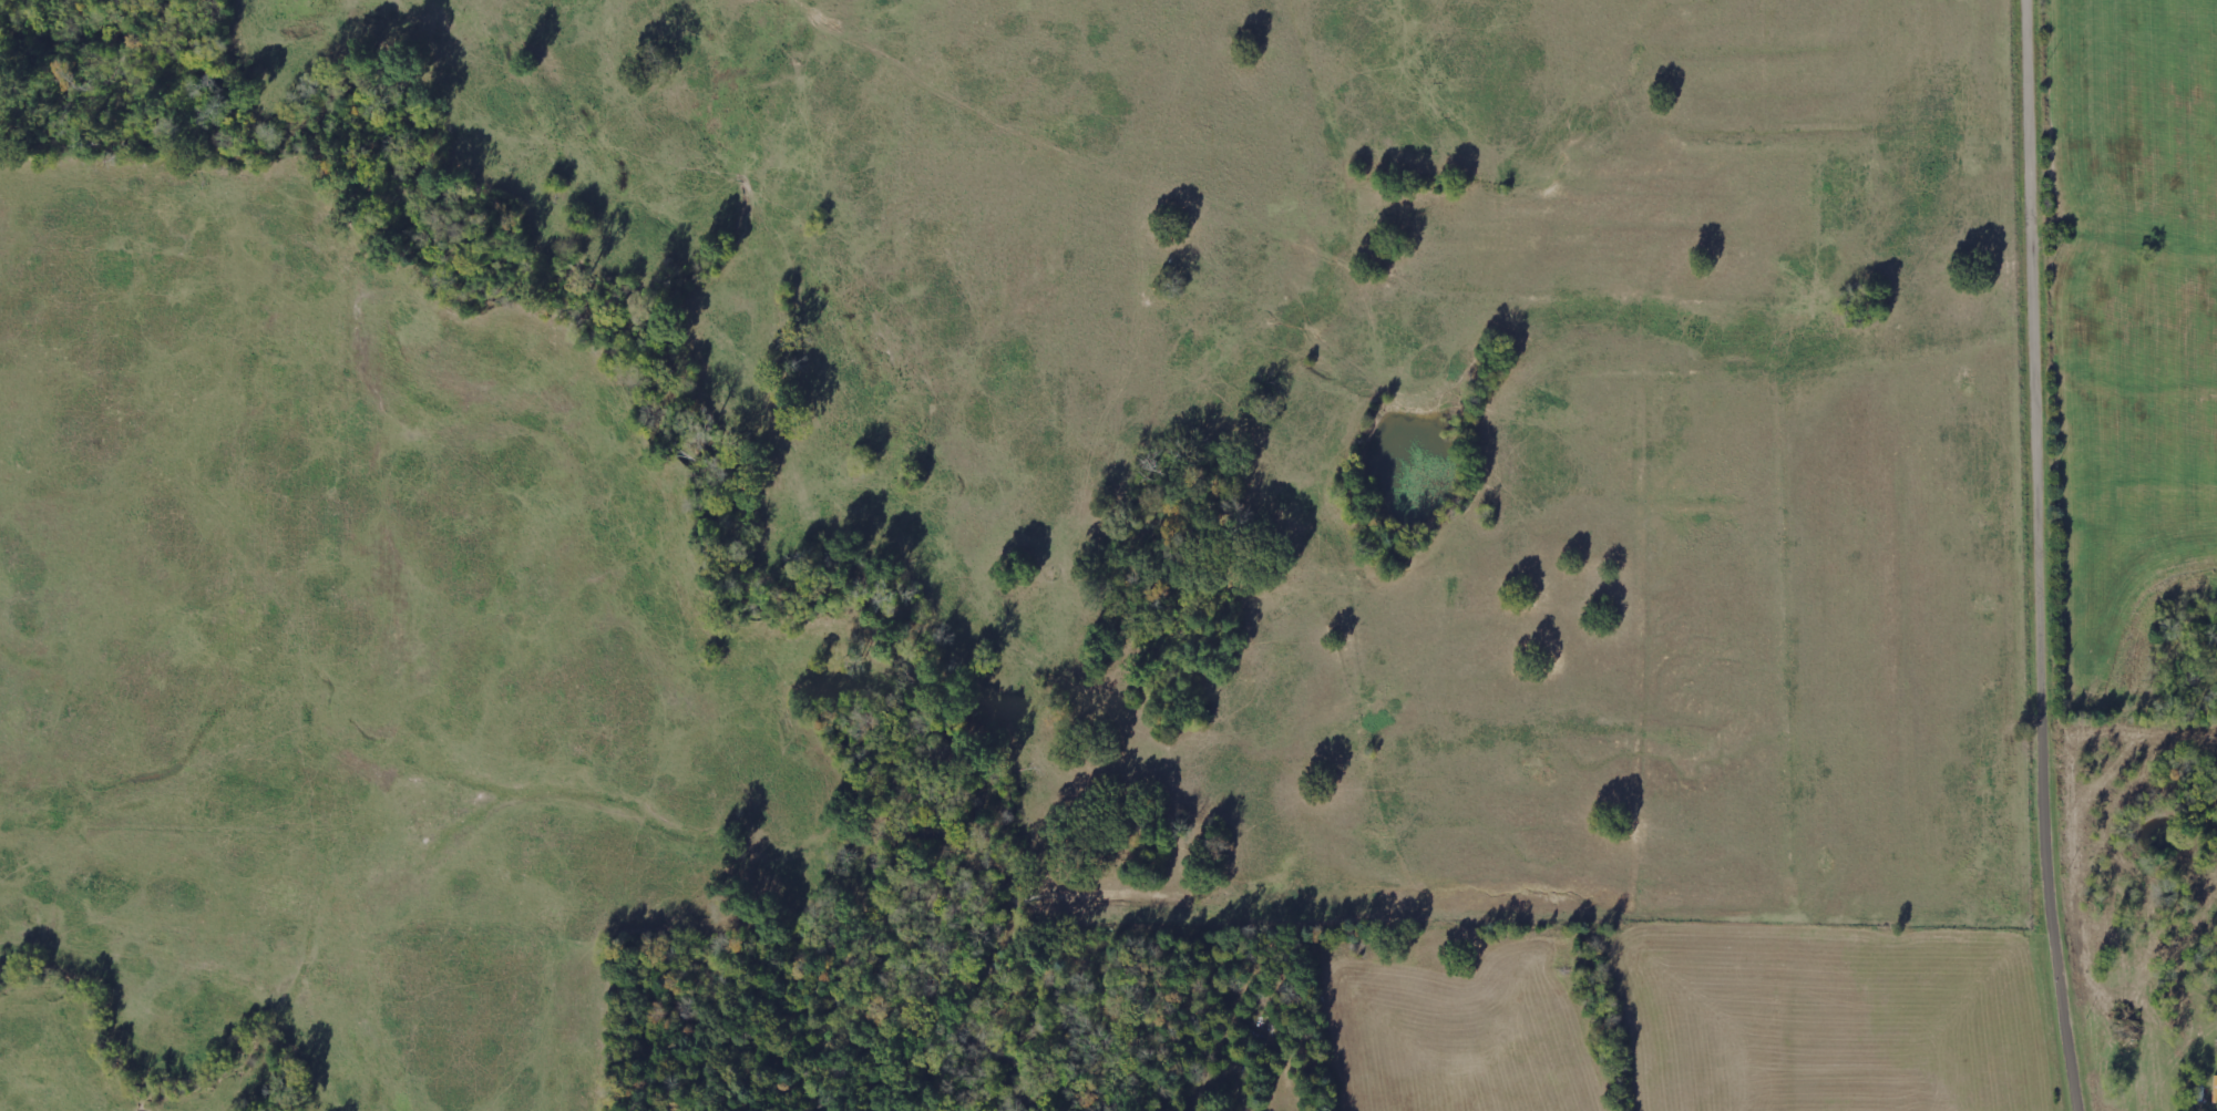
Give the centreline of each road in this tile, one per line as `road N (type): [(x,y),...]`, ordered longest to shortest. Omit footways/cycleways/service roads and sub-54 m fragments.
road 1 (residential): [(2089,1110),(2053,823),(2035,0)]

